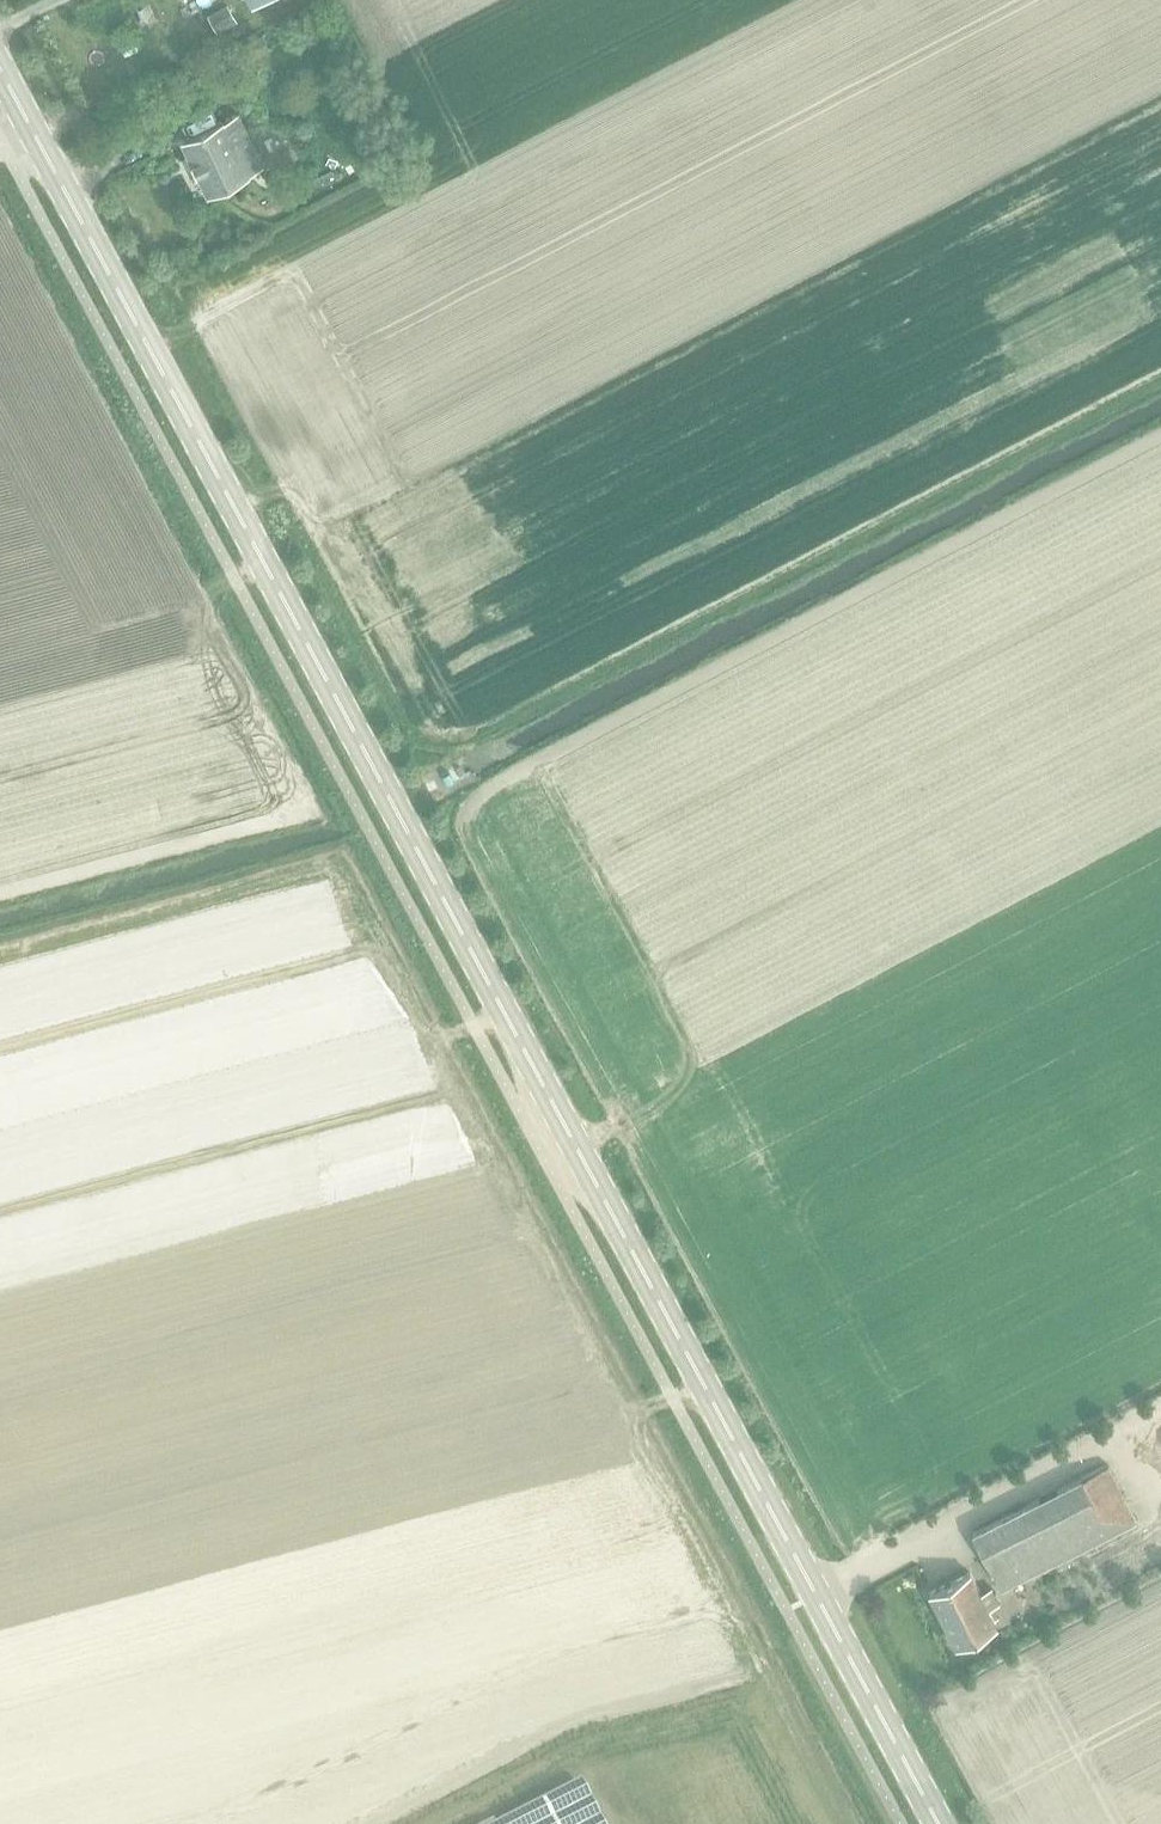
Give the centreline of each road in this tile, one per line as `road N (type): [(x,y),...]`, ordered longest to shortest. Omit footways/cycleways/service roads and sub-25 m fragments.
road 1 (secondary): [(937,1823),(0,71)]

